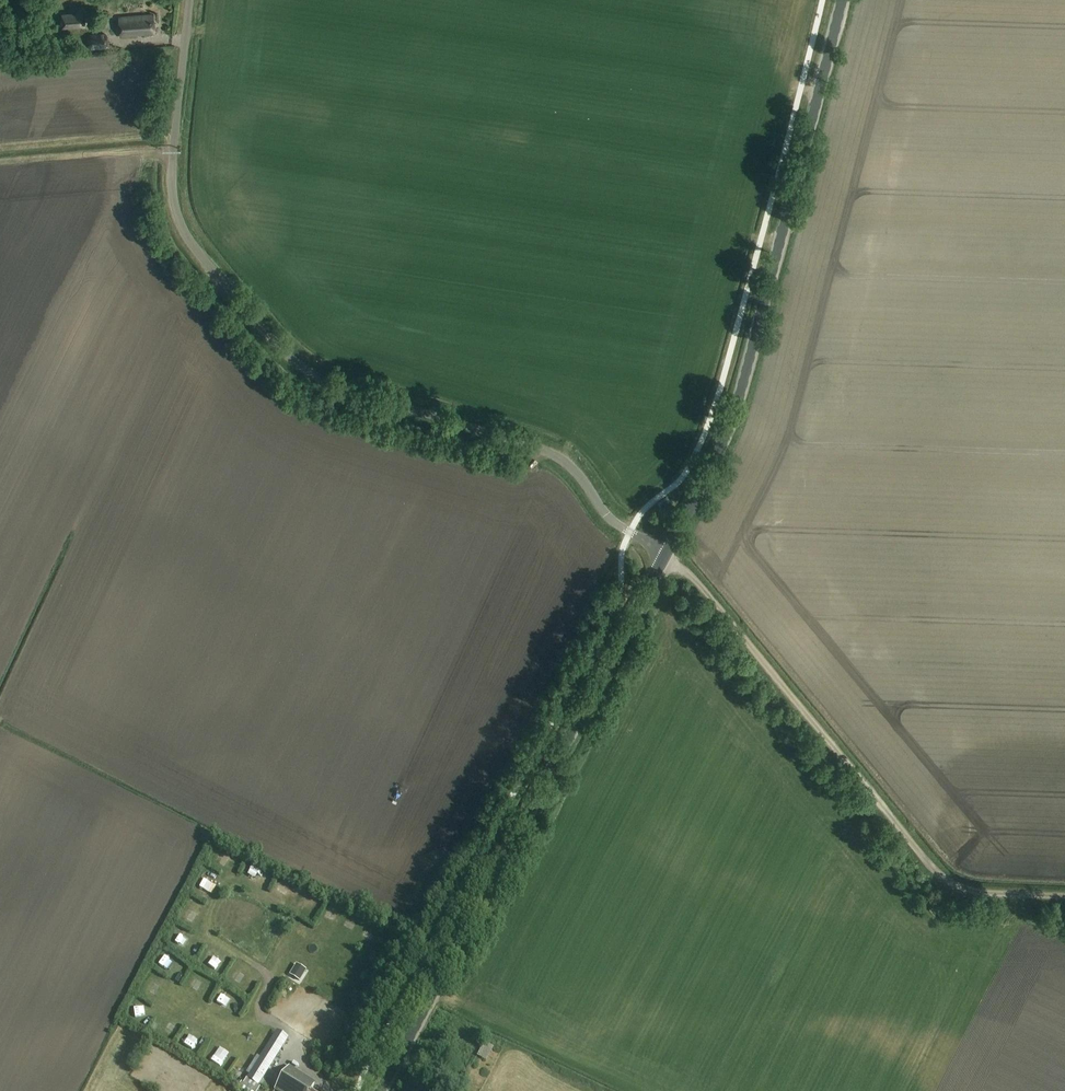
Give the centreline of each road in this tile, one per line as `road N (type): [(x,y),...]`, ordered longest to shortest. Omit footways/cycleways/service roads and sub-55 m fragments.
road 1 (unclassified): [(668,553),(607,516),(553,455),(314,376),(191,244),(171,175),(190,0)]
road 2 (primary): [(381,1090),(668,553)]
road 3 (primary): [(668,553),(726,427),(760,321),(839,0)]
road 4 (track): [(1064,897),(984,894),(946,879),(668,553)]
road 5 (track): [(176,132),(0,148)]

